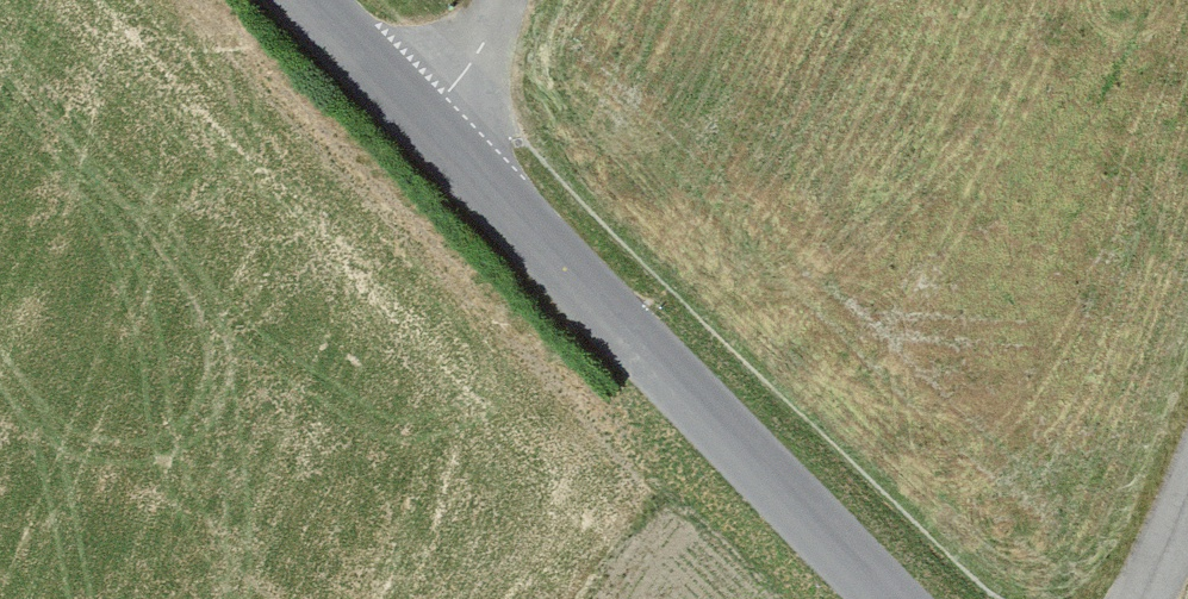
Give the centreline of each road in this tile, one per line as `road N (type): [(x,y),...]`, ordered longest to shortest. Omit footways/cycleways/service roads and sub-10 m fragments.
road 1 (tertiary): [(422,124),(882,598)]
road 2 (tertiary): [(304,0),(422,124)]
road 3 (residential): [(512,0),(422,124)]
road 4 (residential): [(1136,598),(1187,465)]

